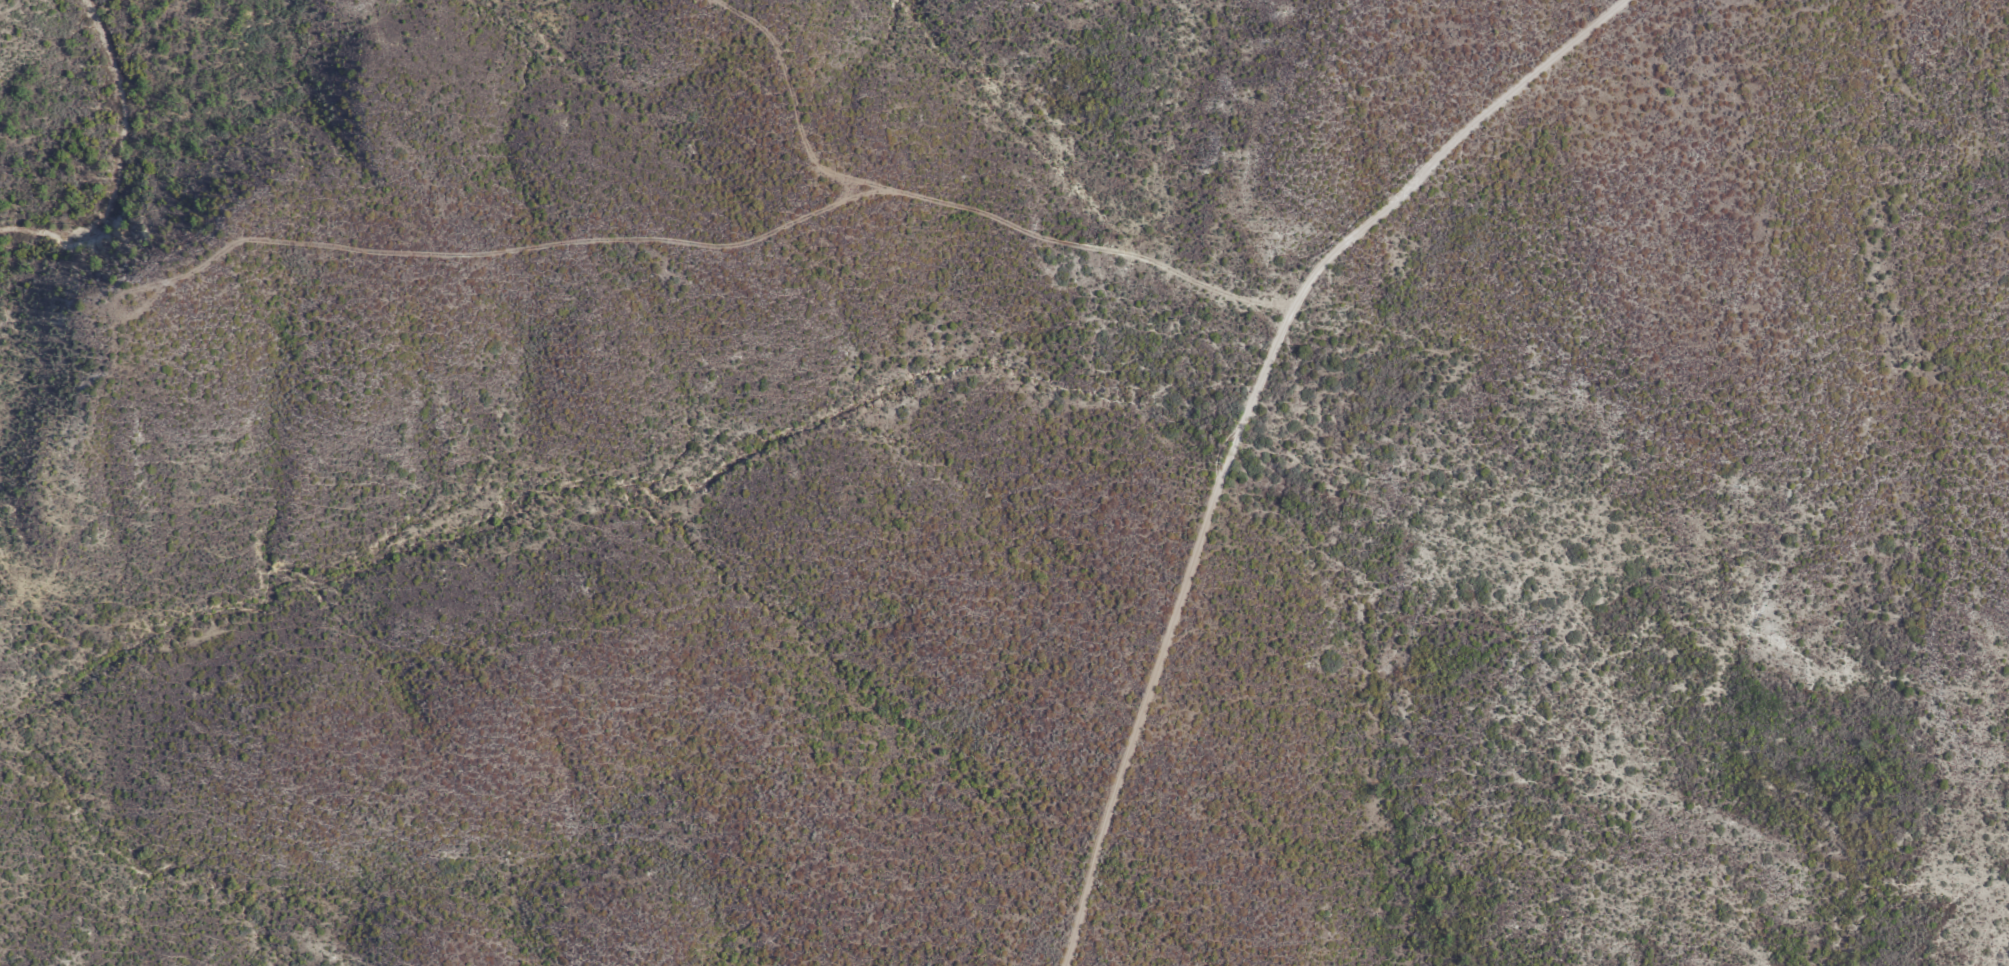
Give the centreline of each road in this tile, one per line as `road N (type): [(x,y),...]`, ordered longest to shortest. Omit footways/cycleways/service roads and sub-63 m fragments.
road 1 (residential): [(1633,0),(1466,137),(1314,283),(1221,494),(1115,807),(1075,965)]

